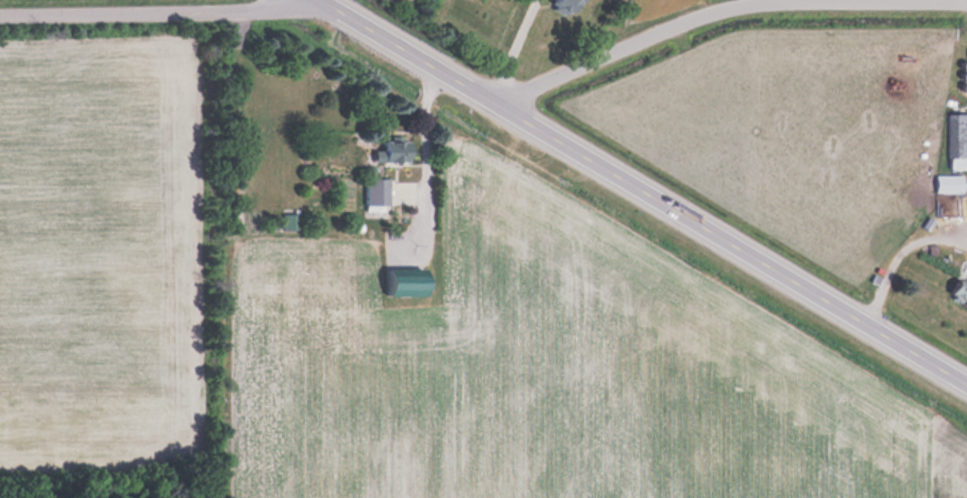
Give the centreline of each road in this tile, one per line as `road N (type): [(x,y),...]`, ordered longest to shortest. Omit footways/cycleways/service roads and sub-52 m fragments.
road 1 (primary): [(966,385),(312,0)]
road 2 (residential): [(493,104),(741,10),(966,8)]
road 3 (residential): [(319,4),(288,15),(0,20)]

